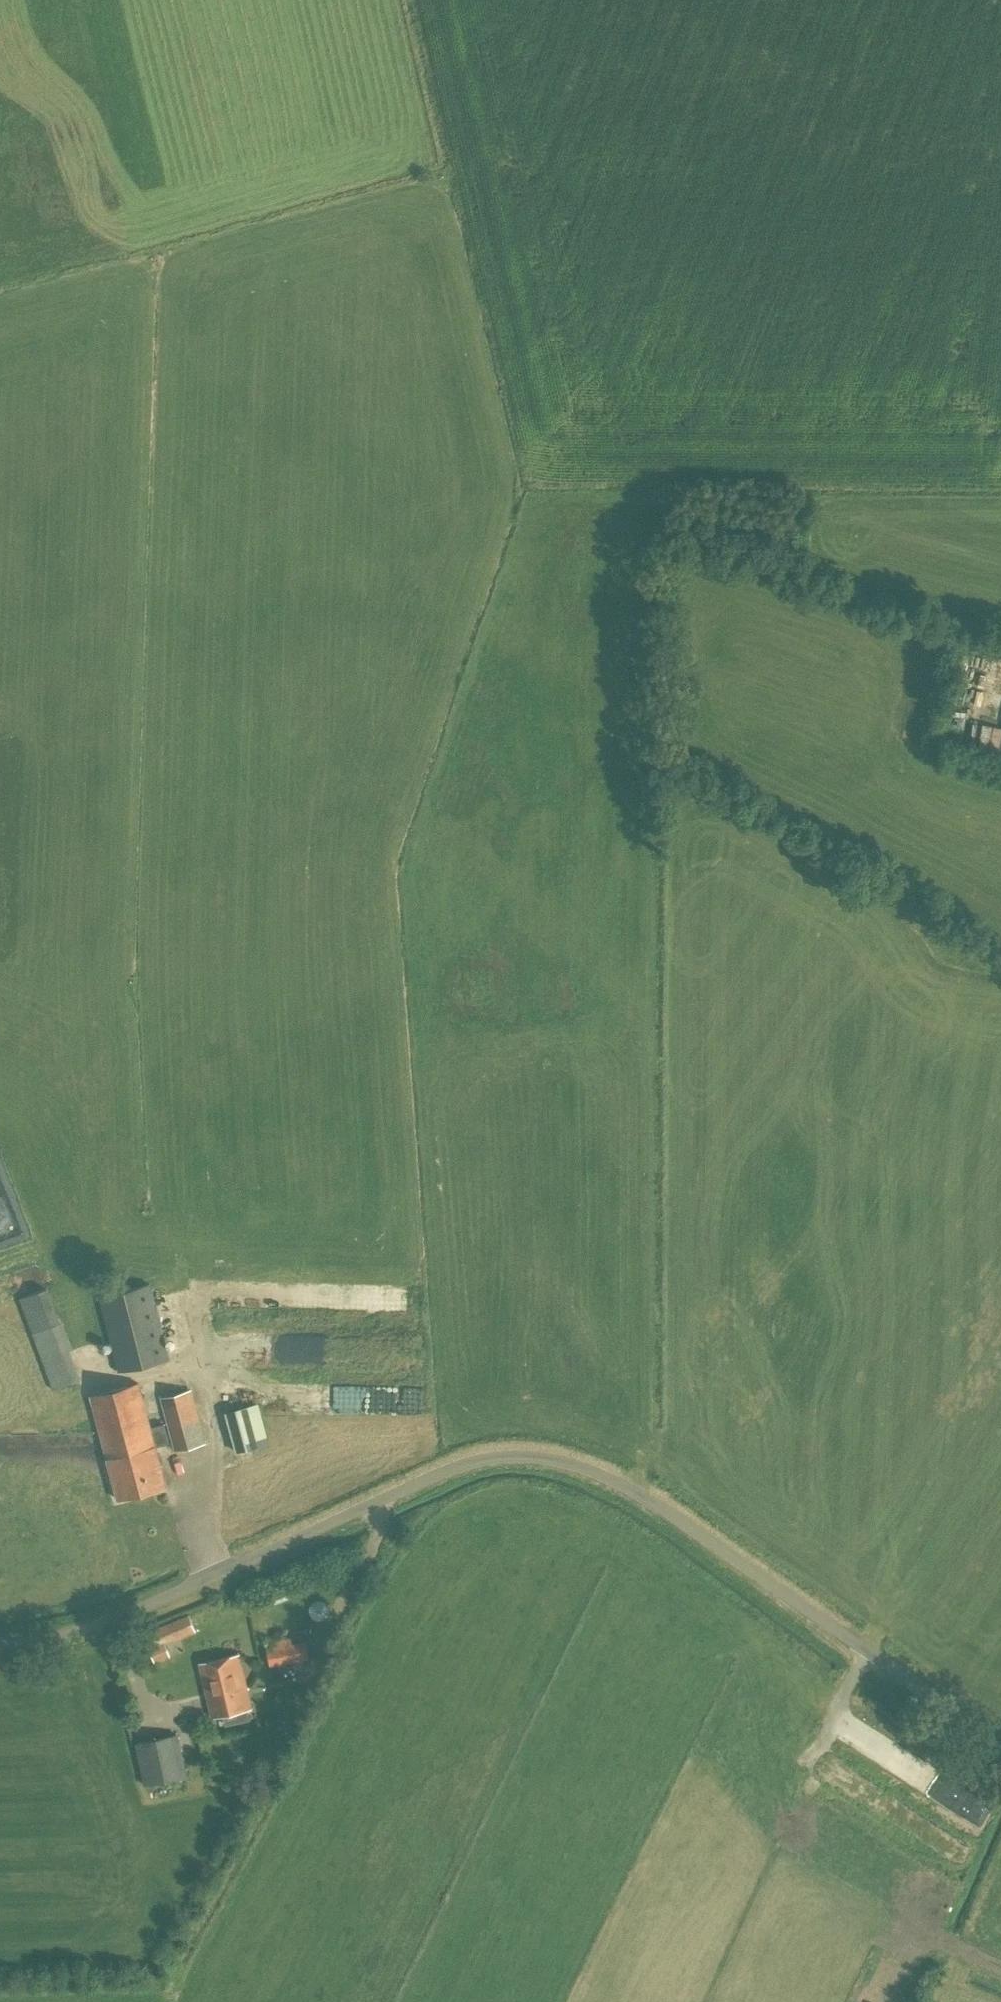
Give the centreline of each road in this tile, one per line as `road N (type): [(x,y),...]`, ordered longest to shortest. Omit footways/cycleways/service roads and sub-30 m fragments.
road 1 (unclassified): [(0,1646),(83,1631),(458,1465),(515,1456),(571,1463),(628,1488),(1000,1741)]

